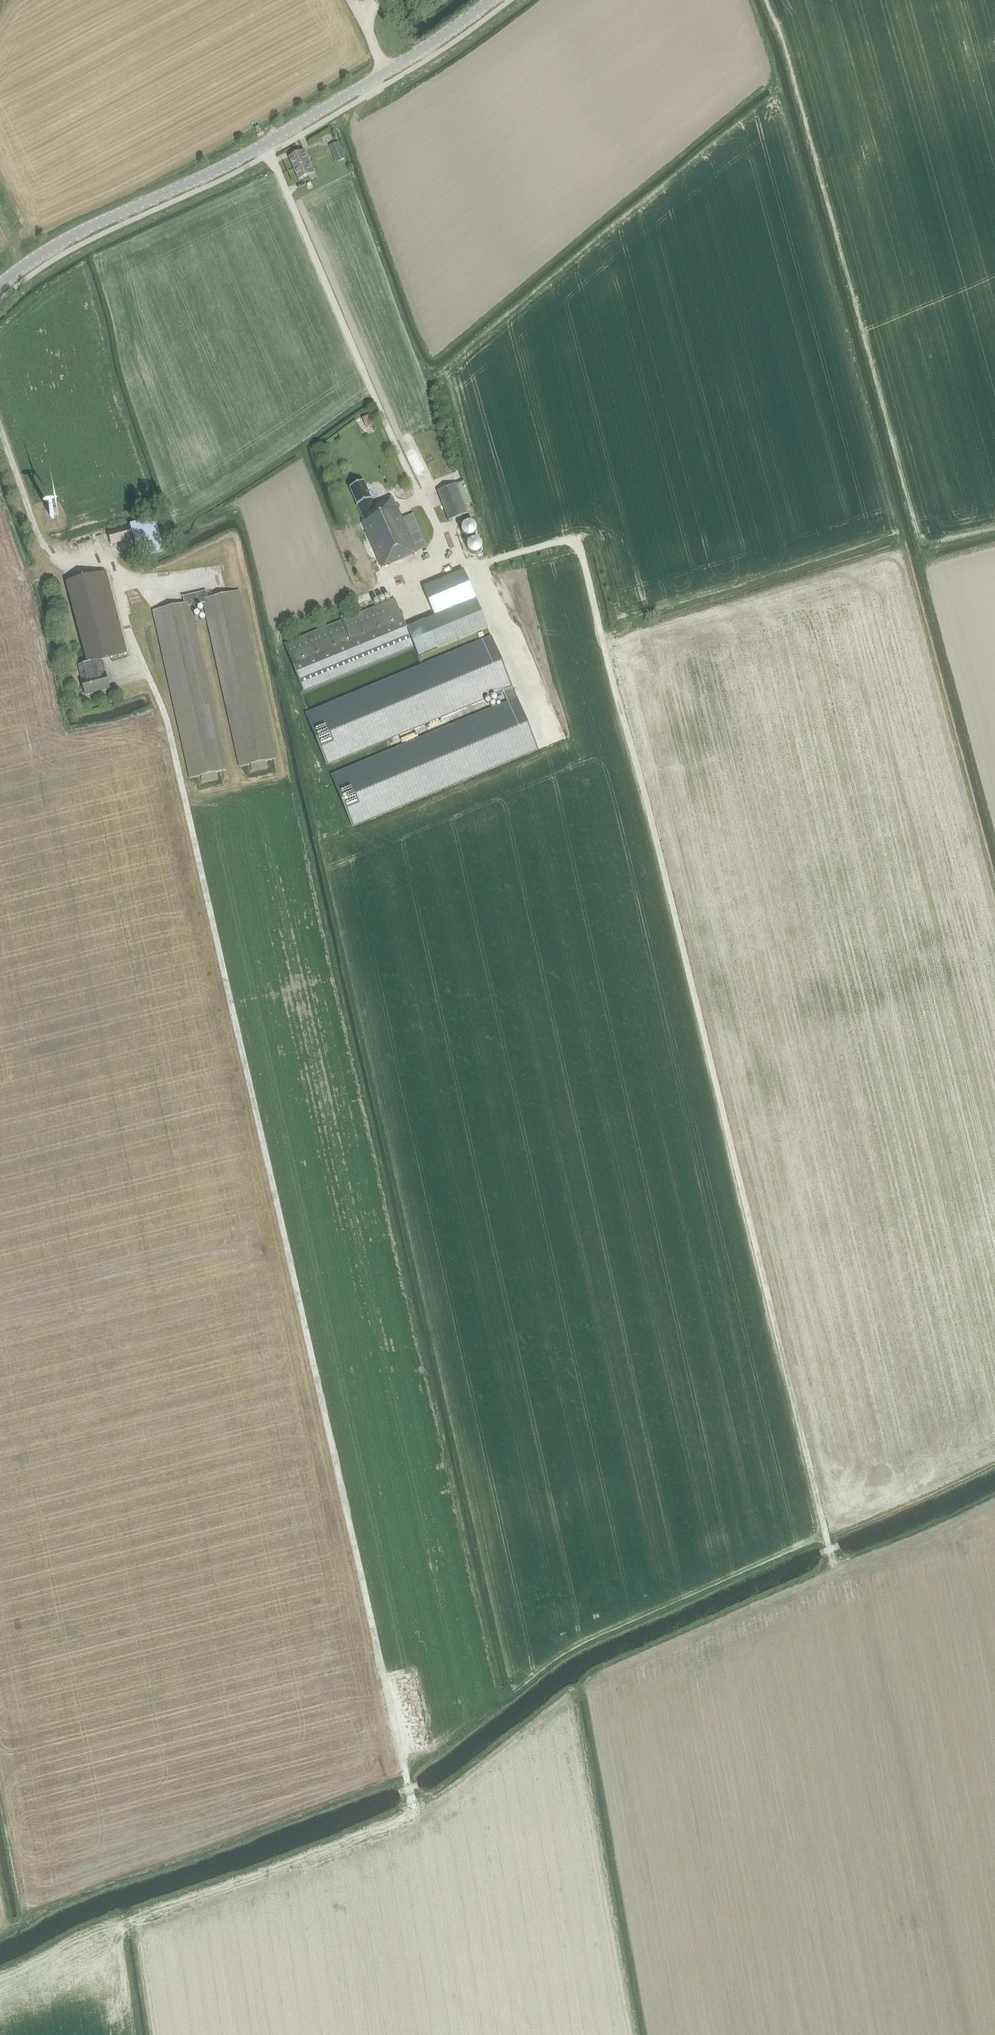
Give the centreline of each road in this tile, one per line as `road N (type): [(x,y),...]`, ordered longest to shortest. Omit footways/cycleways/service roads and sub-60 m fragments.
road 1 (track): [(146,1911),(309,1855),(412,1810),(165,713)]
road 2 (track): [(577,540),(835,1570)]
road 3 (tertiary): [(0,284),(77,232),(197,179),(404,62),(492,0)]
road 4 (track): [(412,1810),(438,1799),(599,1676),(863,1561)]

